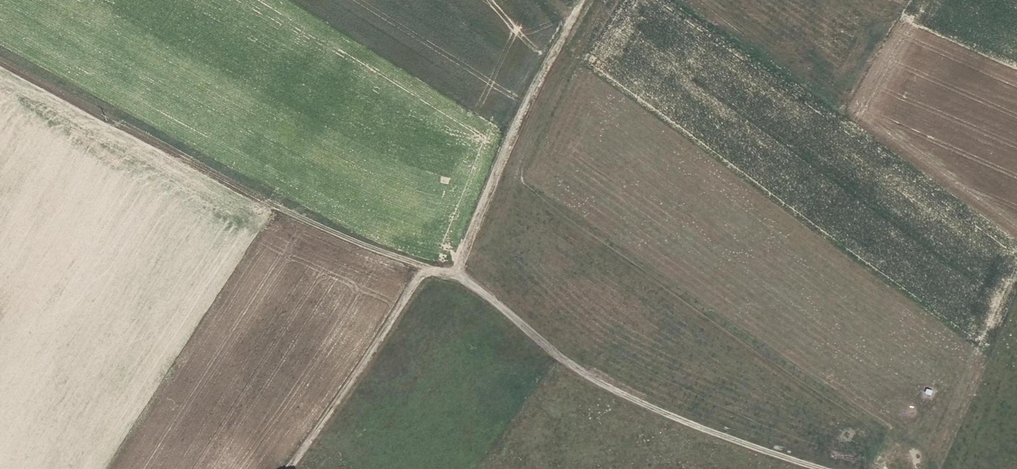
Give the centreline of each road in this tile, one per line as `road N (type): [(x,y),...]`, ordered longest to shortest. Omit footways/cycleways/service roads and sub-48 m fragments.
road 1 (track): [(0,61),(157,148),(426,271)]
road 2 (track): [(799,468),(708,441),(554,364),(455,275)]
road 3 (track): [(585,0),(517,122),(455,275)]
road 4 (track): [(455,275),(426,271),(287,468)]

